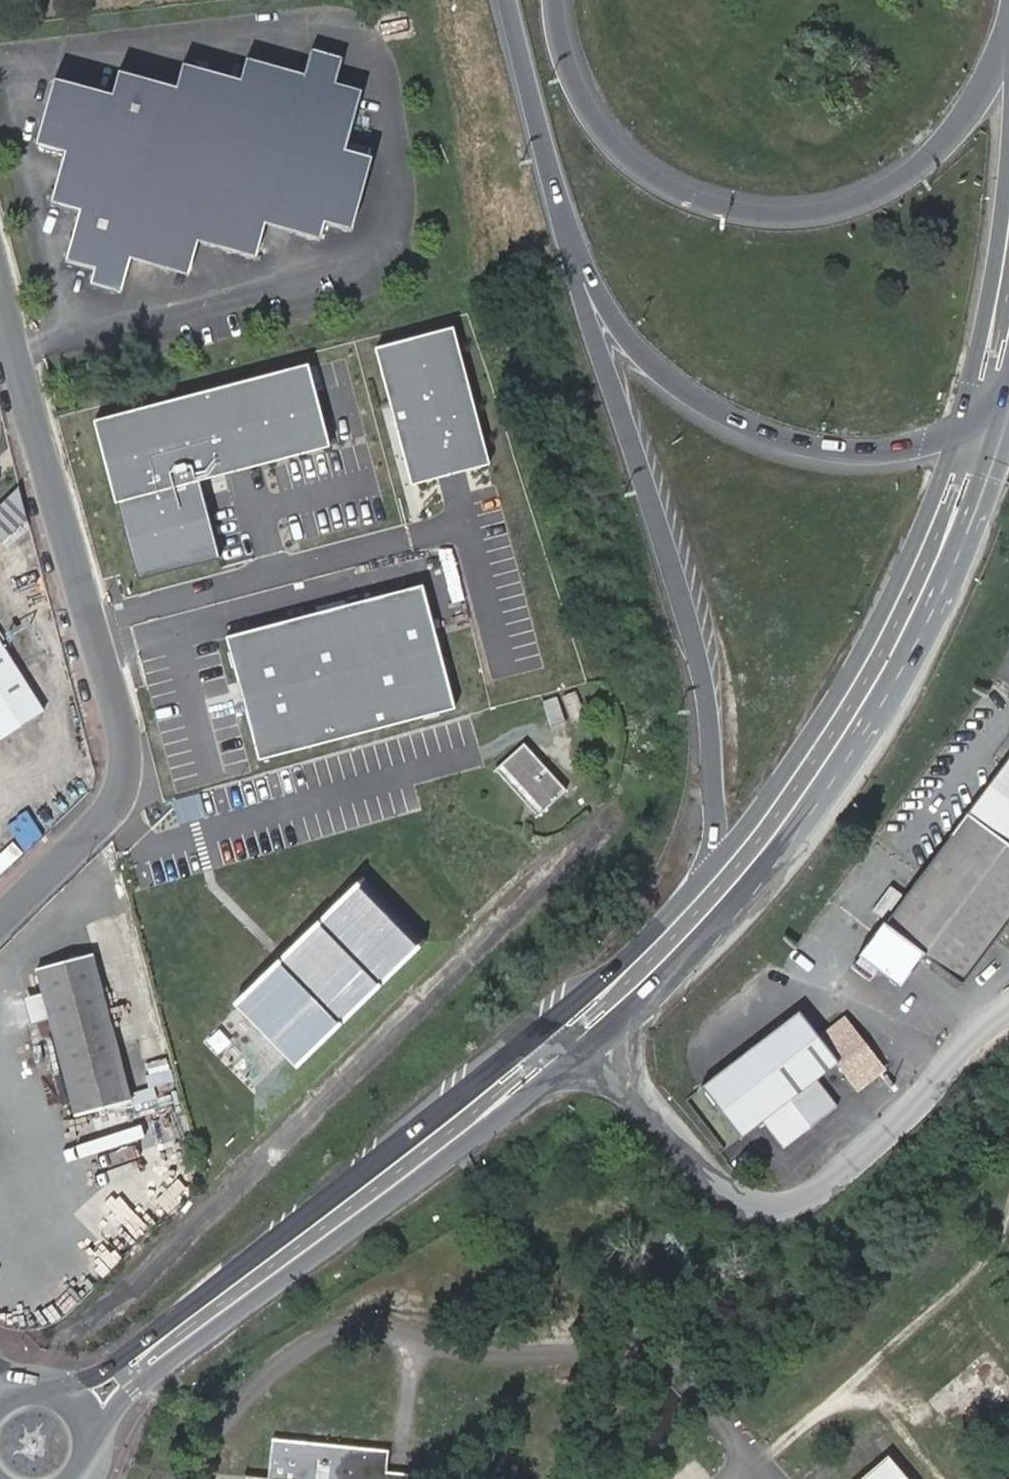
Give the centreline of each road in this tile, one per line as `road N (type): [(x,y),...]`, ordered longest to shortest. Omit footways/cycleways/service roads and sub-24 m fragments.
road 1 (secondary): [(589,1046),(694,949),(792,838),(890,691),(934,609),(1008,404)]
road 2 (unclassified): [(0,923),(110,818),(126,767),(0,277)]
road 3 (motorway): [(1008,28),(958,126),(897,184),(863,201),(780,214),(685,197),(631,164),(577,90),(556,0)]
road 4 (secondary): [(97,1439),(133,1390),(589,1046)]
road 5 (motorway): [(585,282),(694,632),(713,722),(707,875)]
road 6 (secondary): [(521,1044),(150,1337),(60,1389)]
road 7 (unclassified): [(1008,1016),(835,1183),(804,1203),(770,1208),(734,1196),(706,1173),(589,1046)]
road 8 (secondary): [(958,428),(861,650),(758,811),(707,875)]
road 9 (motorway): [(585,282),(672,384),(759,428),(806,445),(861,450),(958,428)]
road 10 (motorway): [(511,0),(585,282)]
road 11 (secondary): [(1008,157),(1003,243),(958,428)]
road 12 (secondary): [(707,875),(521,1044)]
road 13 (track): [(859,1381),(996,1251),(1008,1216)]
road 14 (track): [(757,1463),(859,1381)]

